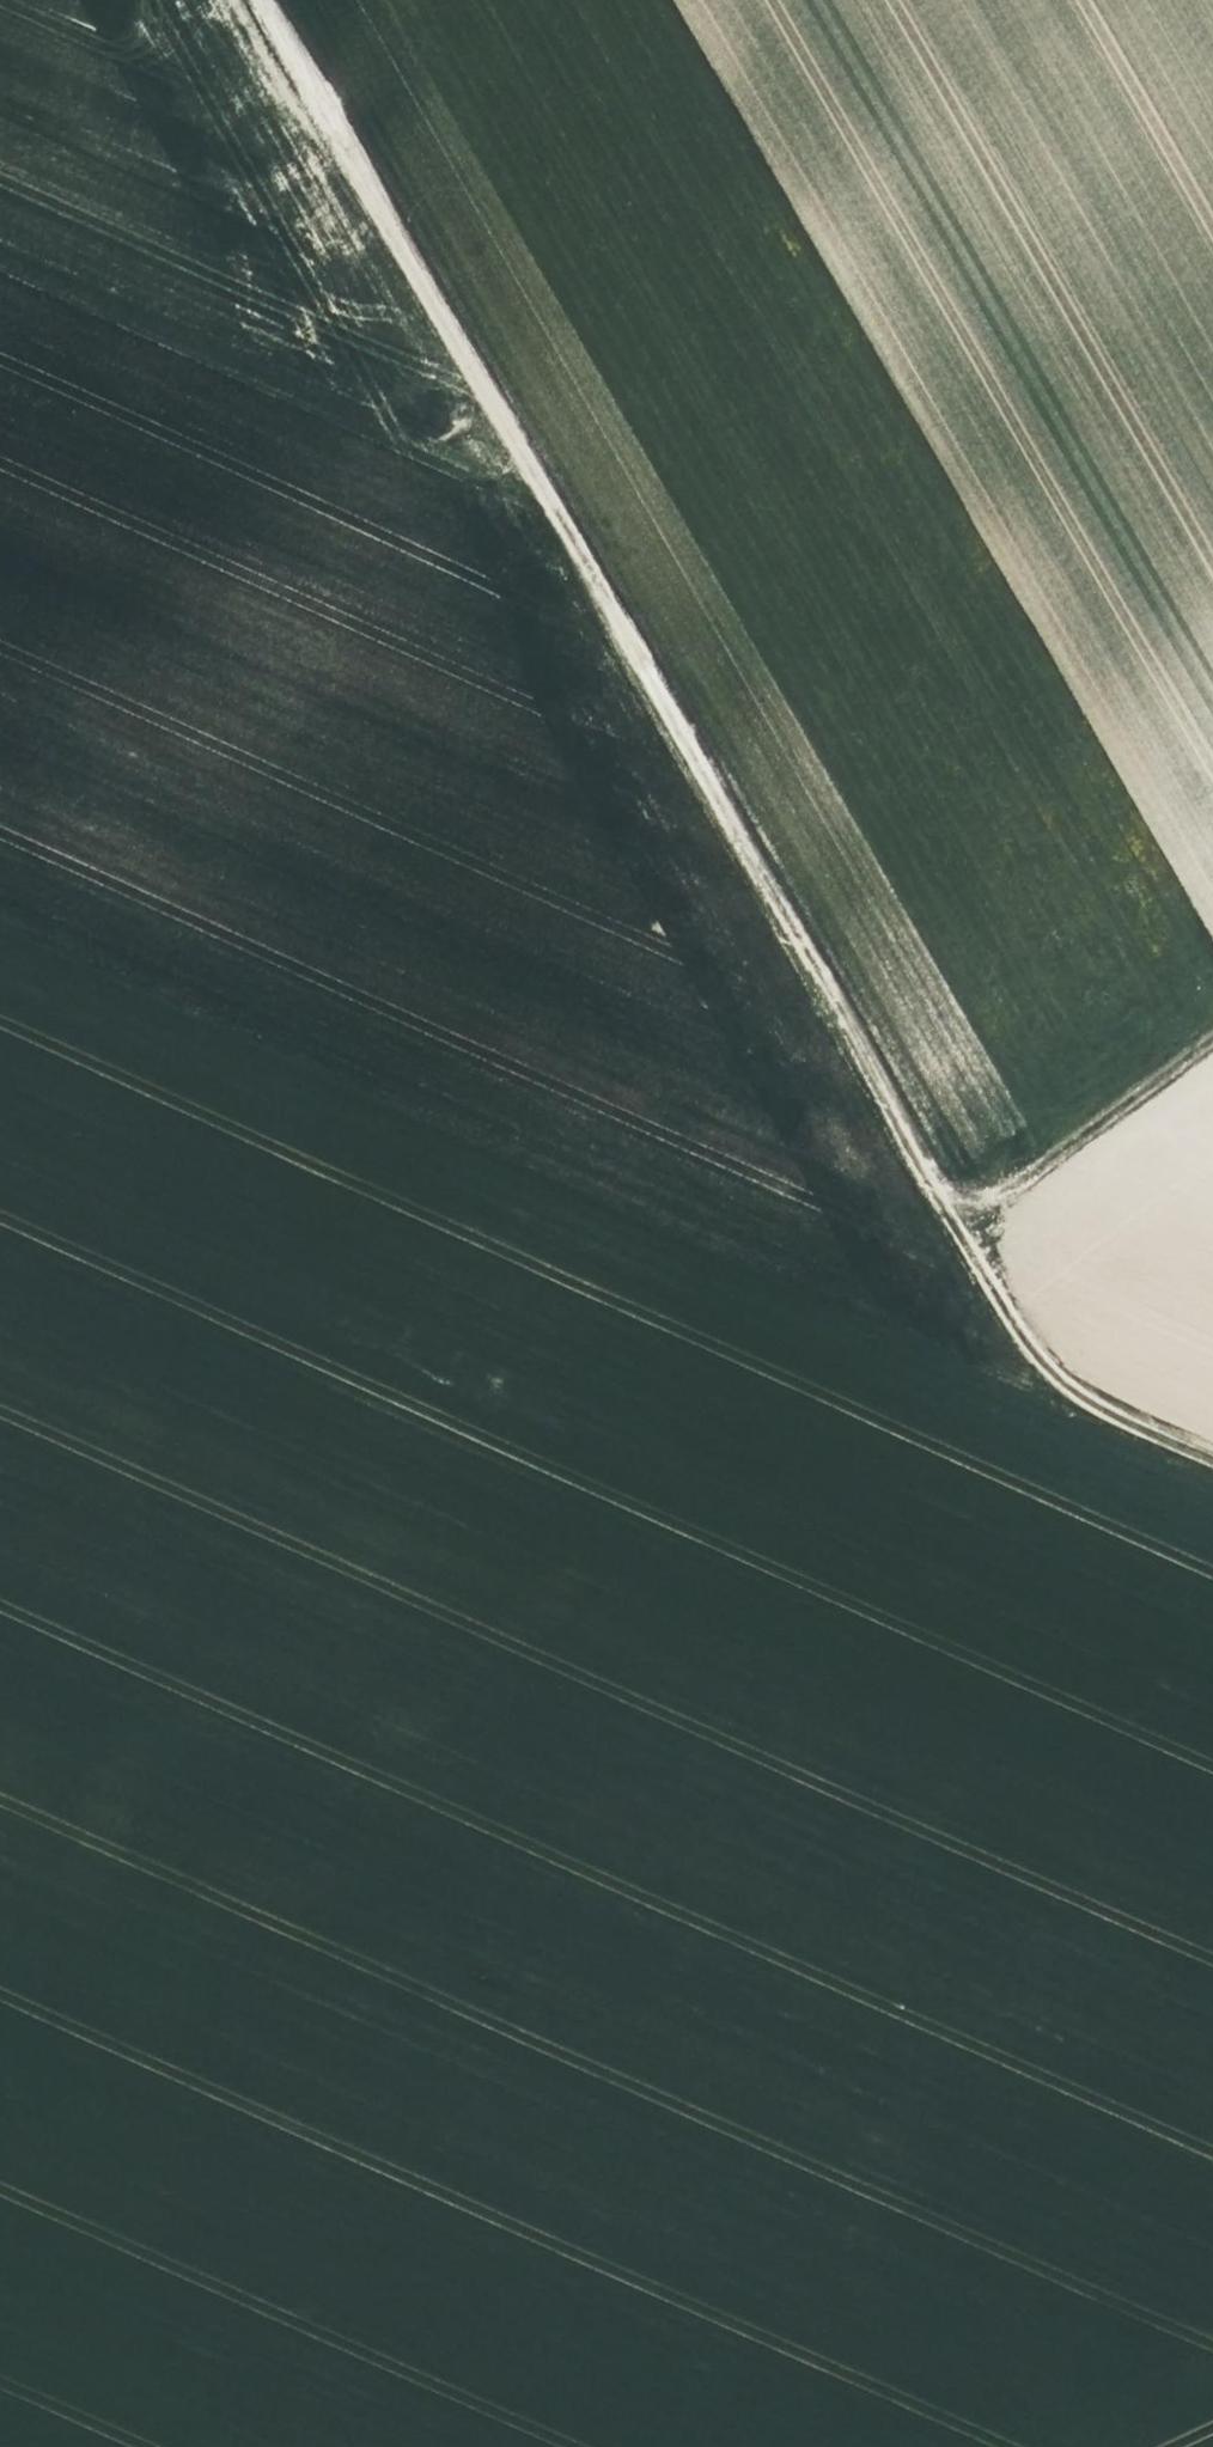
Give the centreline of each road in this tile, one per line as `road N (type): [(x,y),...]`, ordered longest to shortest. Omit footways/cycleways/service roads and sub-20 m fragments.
road 1 (track): [(266,0),(1066,1384),(1212,1451)]
road 2 (track): [(965,1219),(1212,1038)]

